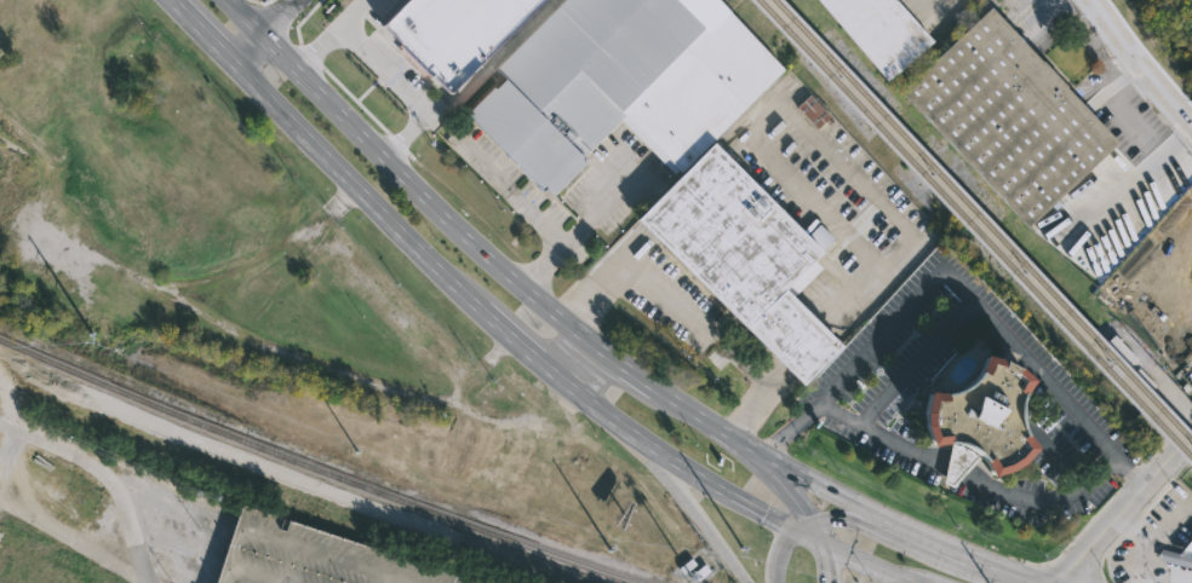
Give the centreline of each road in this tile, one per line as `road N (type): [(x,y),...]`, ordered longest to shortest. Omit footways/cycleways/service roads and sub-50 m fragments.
road 1 (trunk): [(177,0),(466,295),(625,427)]
road 2 (trunk): [(575,333),(503,272),(229,0)]
road 3 (tertiary): [(625,427),(748,582)]
road 4 (trunk): [(625,427),(792,530)]
road 5 (trunk): [(927,538),(766,455)]
road 6 (residential): [(1191,126),(1092,0)]
road 7 (residential): [(1058,582),(1144,484)]
road 8 (tertiary): [(927,538),(850,516),(810,520)]
road 9 (tertiary): [(810,520),(726,434)]

